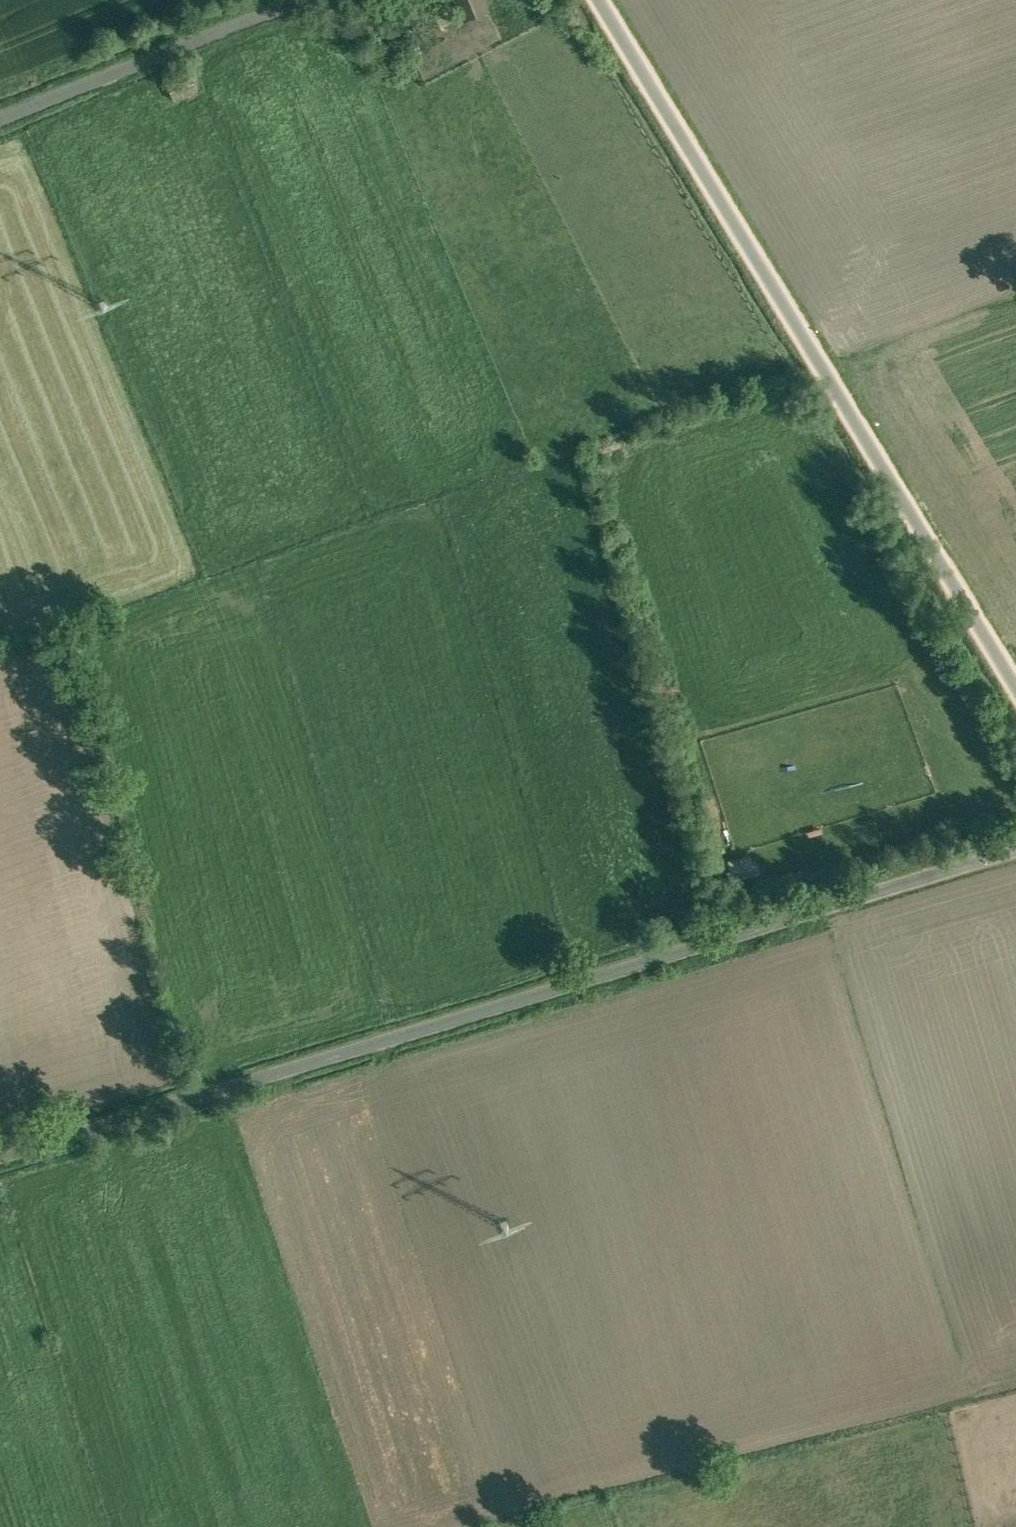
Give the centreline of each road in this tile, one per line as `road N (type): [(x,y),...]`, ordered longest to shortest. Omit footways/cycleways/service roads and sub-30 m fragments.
road 1 (unclassified): [(0,1146),(1015,836)]
road 2 (unclassified): [(601,0),(1015,688)]
road 3 (residential): [(308,0),(0,120)]

